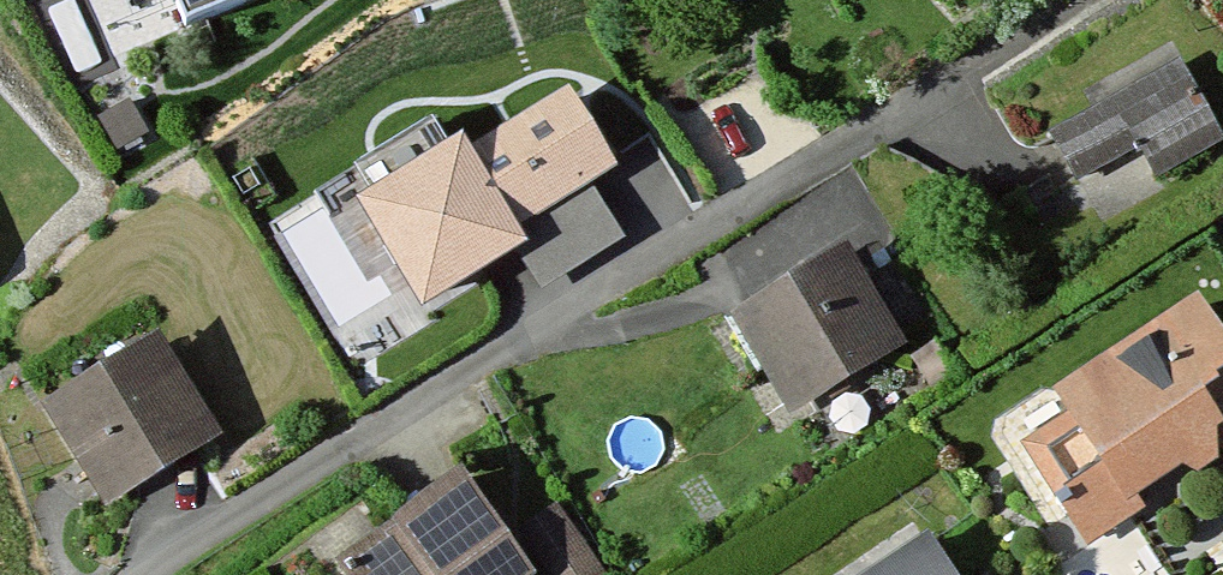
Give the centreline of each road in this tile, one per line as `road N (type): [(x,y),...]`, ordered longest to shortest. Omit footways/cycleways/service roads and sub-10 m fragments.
road 1 (residential): [(174,574),(1073,0)]

